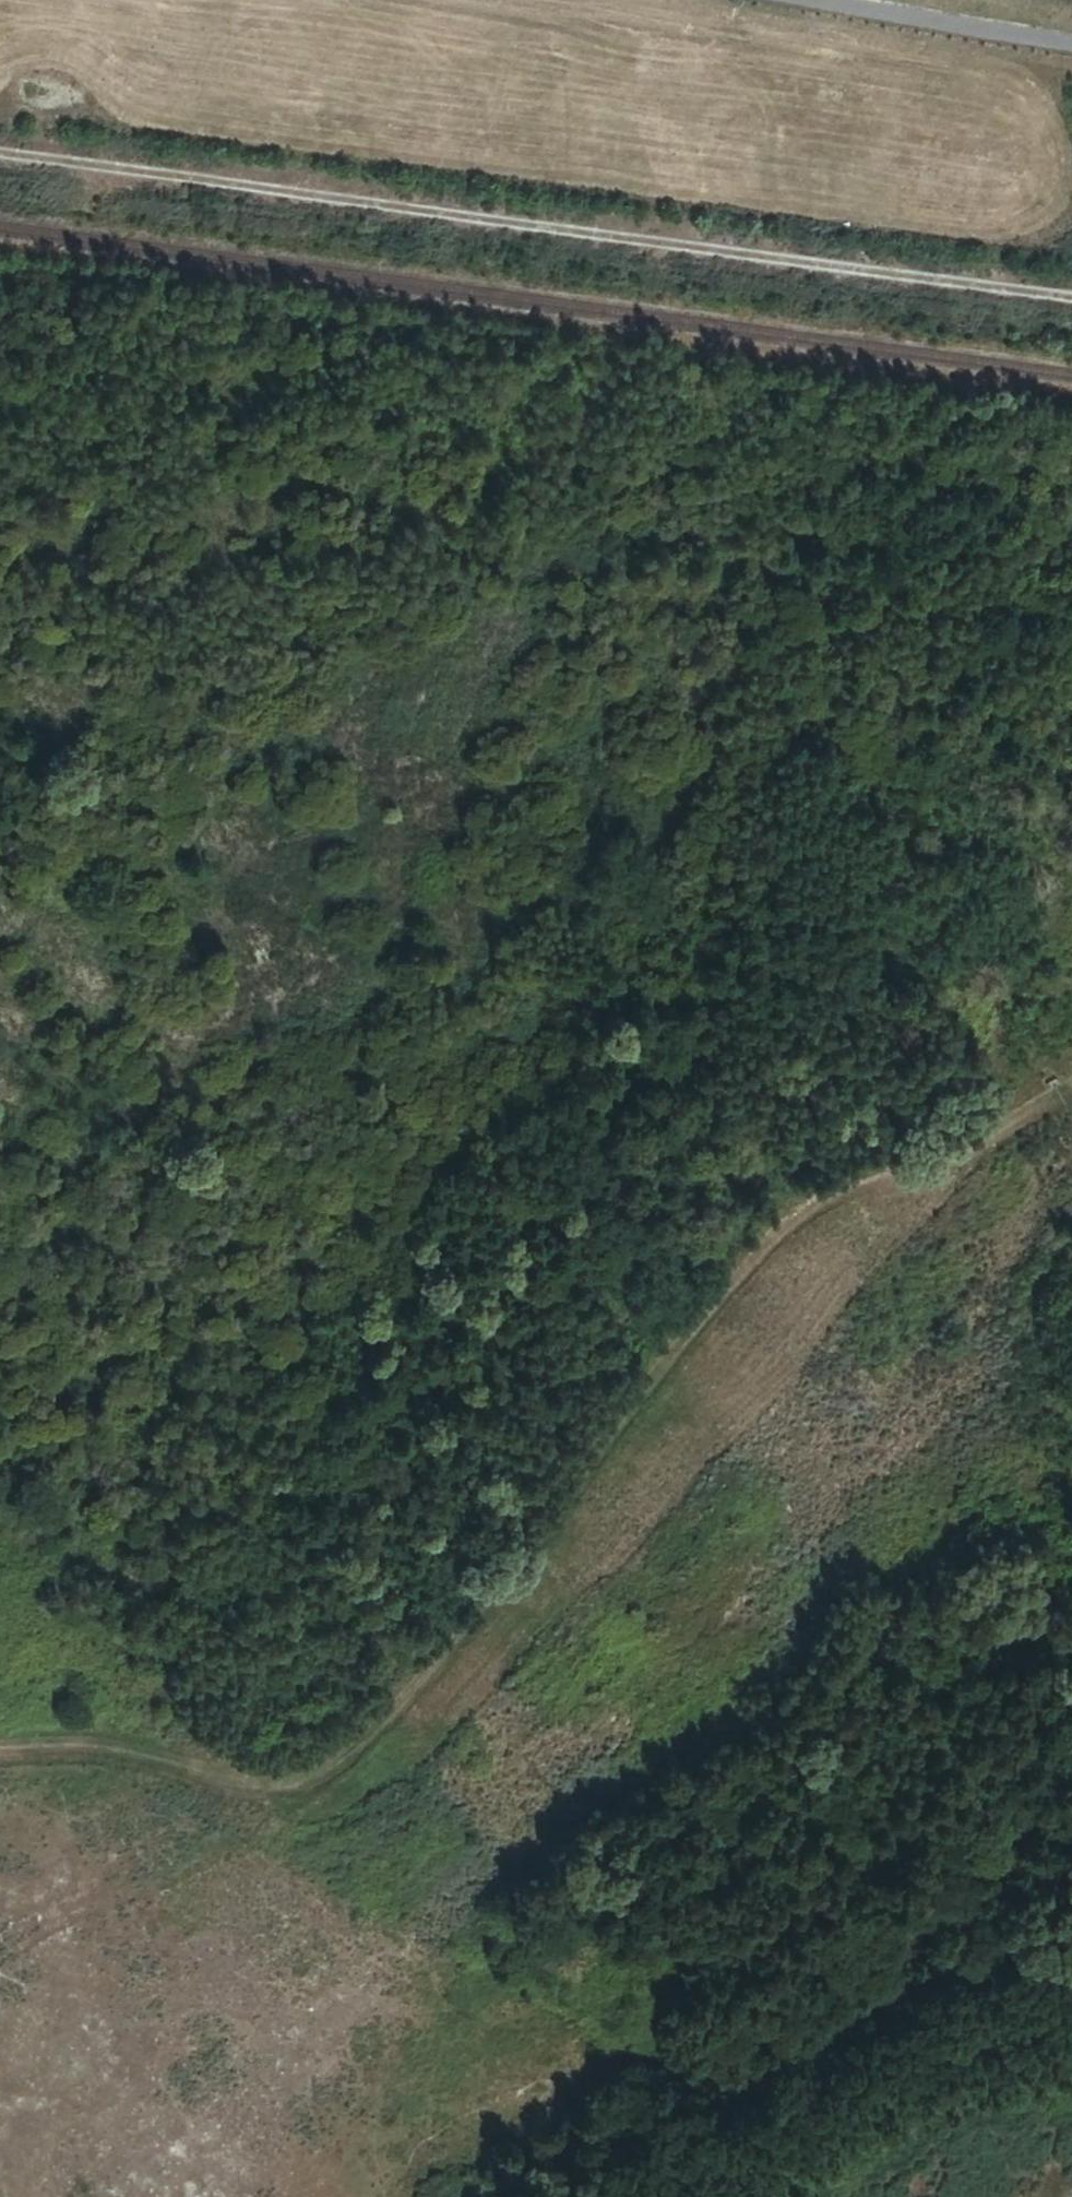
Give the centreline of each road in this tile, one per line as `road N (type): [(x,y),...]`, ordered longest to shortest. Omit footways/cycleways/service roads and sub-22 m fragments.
road 1 (track): [(1071,1093),(831,1196),(743,1283),(430,1678),(334,1770),(285,1783),(74,1748),(0,1752)]
road 2 (track): [(1071,298),(0,153)]

